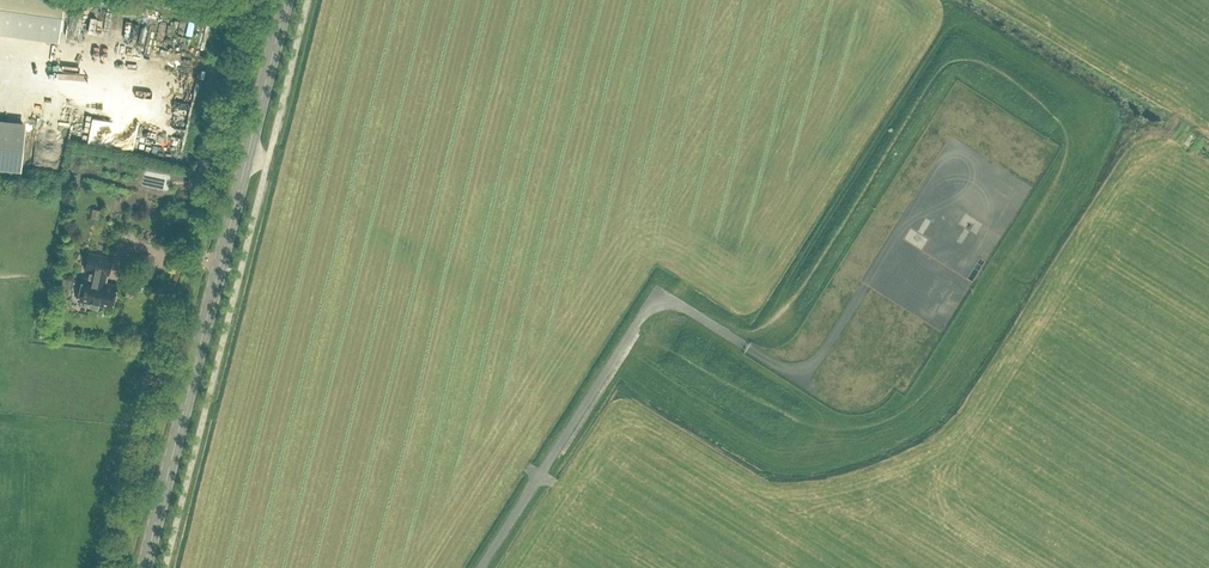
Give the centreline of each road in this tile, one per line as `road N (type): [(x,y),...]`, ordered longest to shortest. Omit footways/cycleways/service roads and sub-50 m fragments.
road 1 (primary): [(146,567),(284,0)]

